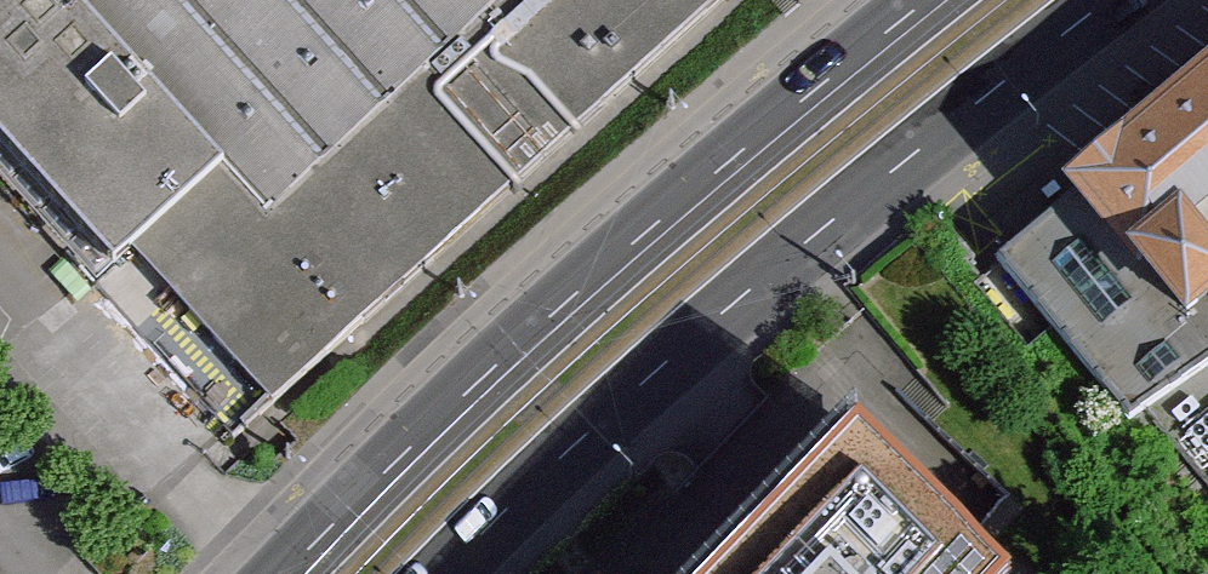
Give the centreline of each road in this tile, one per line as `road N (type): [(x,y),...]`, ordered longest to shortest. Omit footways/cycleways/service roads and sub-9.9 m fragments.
road 1 (primary): [(446,573),(679,355),(1112,0)]
road 2 (primary): [(924,0),(457,395),(279,573)]

